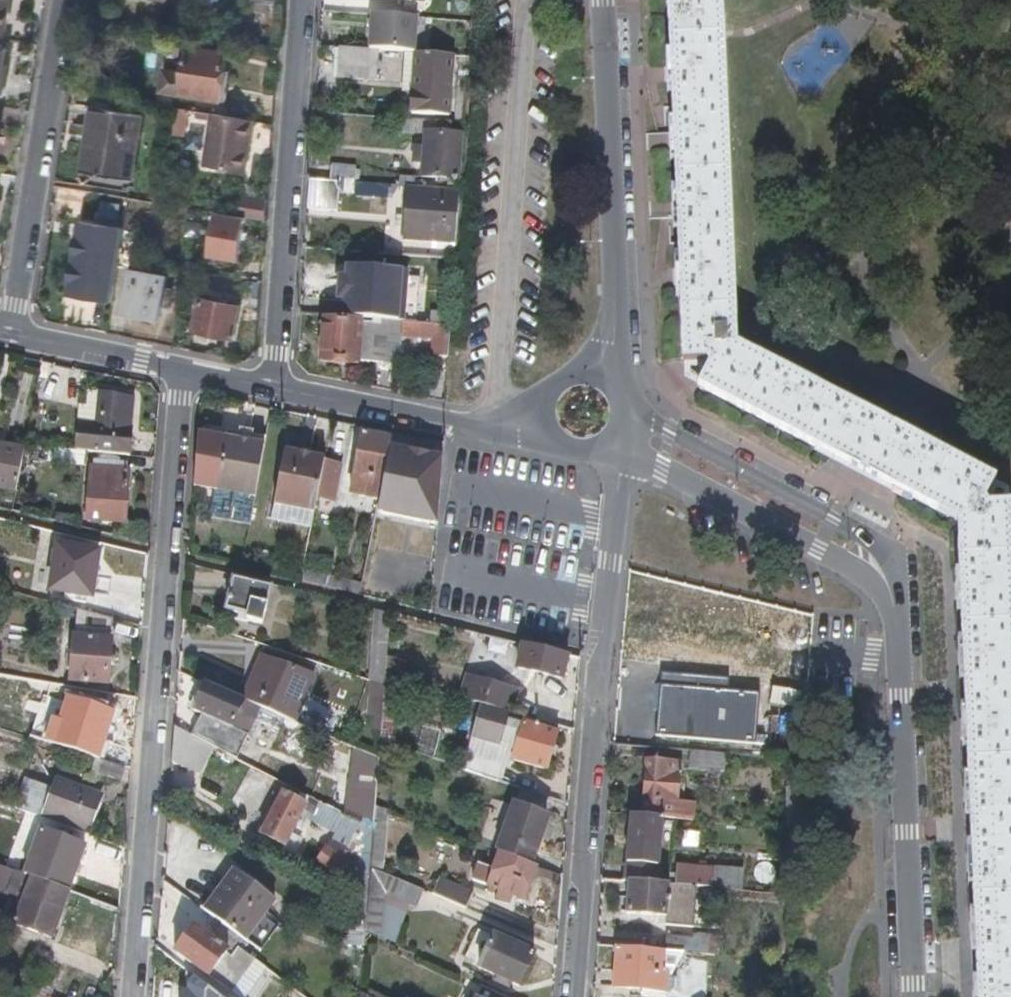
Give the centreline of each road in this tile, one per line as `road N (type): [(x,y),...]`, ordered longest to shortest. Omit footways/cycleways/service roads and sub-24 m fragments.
road 1 (residential): [(130,996),(179,370)]
road 2 (residential): [(576,996),(618,490),(605,451)]
road 3 (residential): [(901,653),(892,560),(866,532),(628,412)]
road 4 (residential): [(299,0),(273,388)]
road 5 (residential): [(601,0),(615,323),(600,376)]
road 6 (residential): [(618,441),(869,582),(891,612),(901,653)]
road 7 (residential): [(916,996),(901,653)]
road 8 (residential): [(65,0),(12,335)]
road 9 (residential): [(273,388),(456,422),(546,418)]
road 10 (residential): [(12,335),(179,370)]

